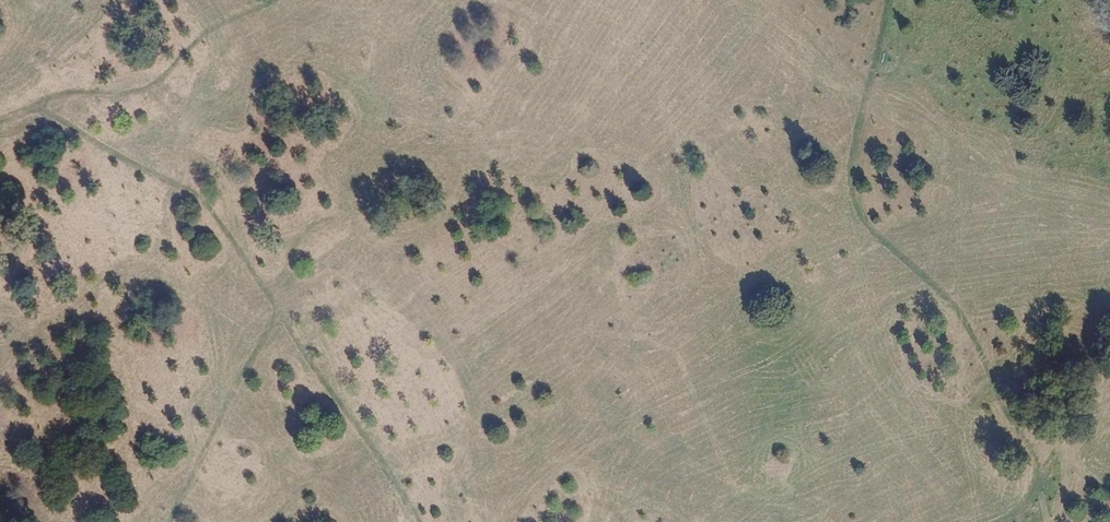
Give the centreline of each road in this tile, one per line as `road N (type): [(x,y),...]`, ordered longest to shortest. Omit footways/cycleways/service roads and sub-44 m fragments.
road 1 (track): [(0,82),(225,226),(411,521)]
road 2 (track): [(888,0),(849,188),(864,231),(917,273),(975,339),(1038,460),(1040,497),(1014,521)]
road 3 (track): [(155,521),(144,456),(158,416),(271,297)]
road 4 (track): [(0,70),(119,0)]

